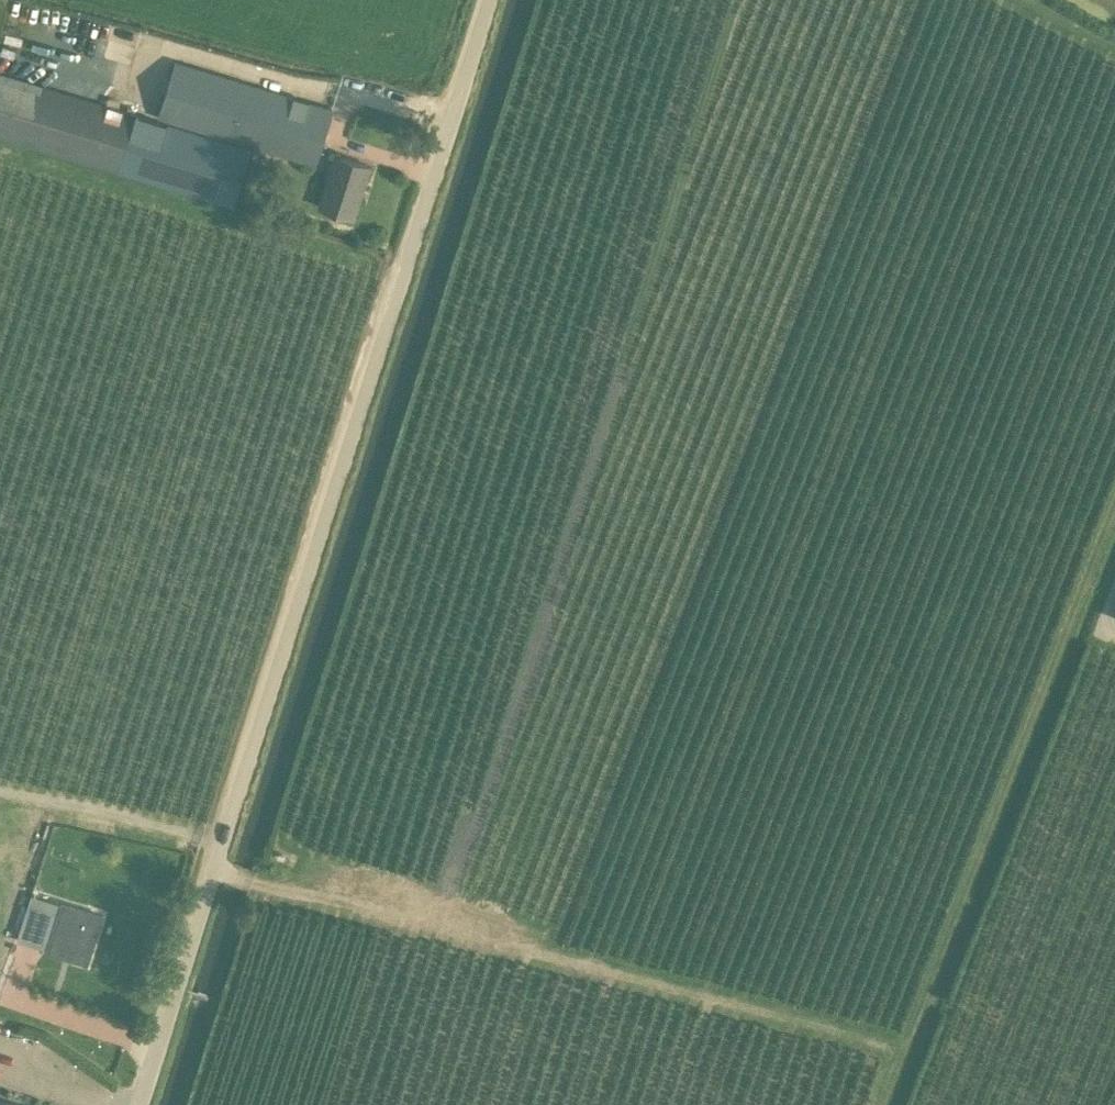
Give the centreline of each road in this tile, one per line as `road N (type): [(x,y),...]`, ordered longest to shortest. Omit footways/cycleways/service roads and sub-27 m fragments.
road 1 (unclassified): [(123,1104),(197,855),(497,0)]

